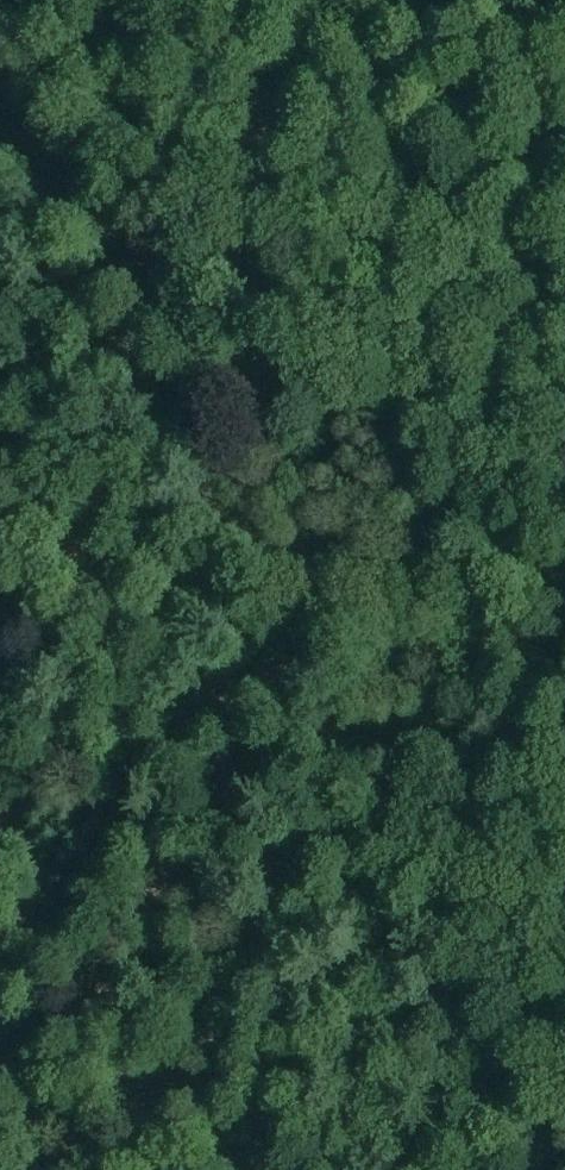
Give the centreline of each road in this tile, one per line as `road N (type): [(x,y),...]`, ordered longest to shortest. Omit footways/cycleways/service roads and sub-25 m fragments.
road 1 (track): [(564,208),(0,488)]

